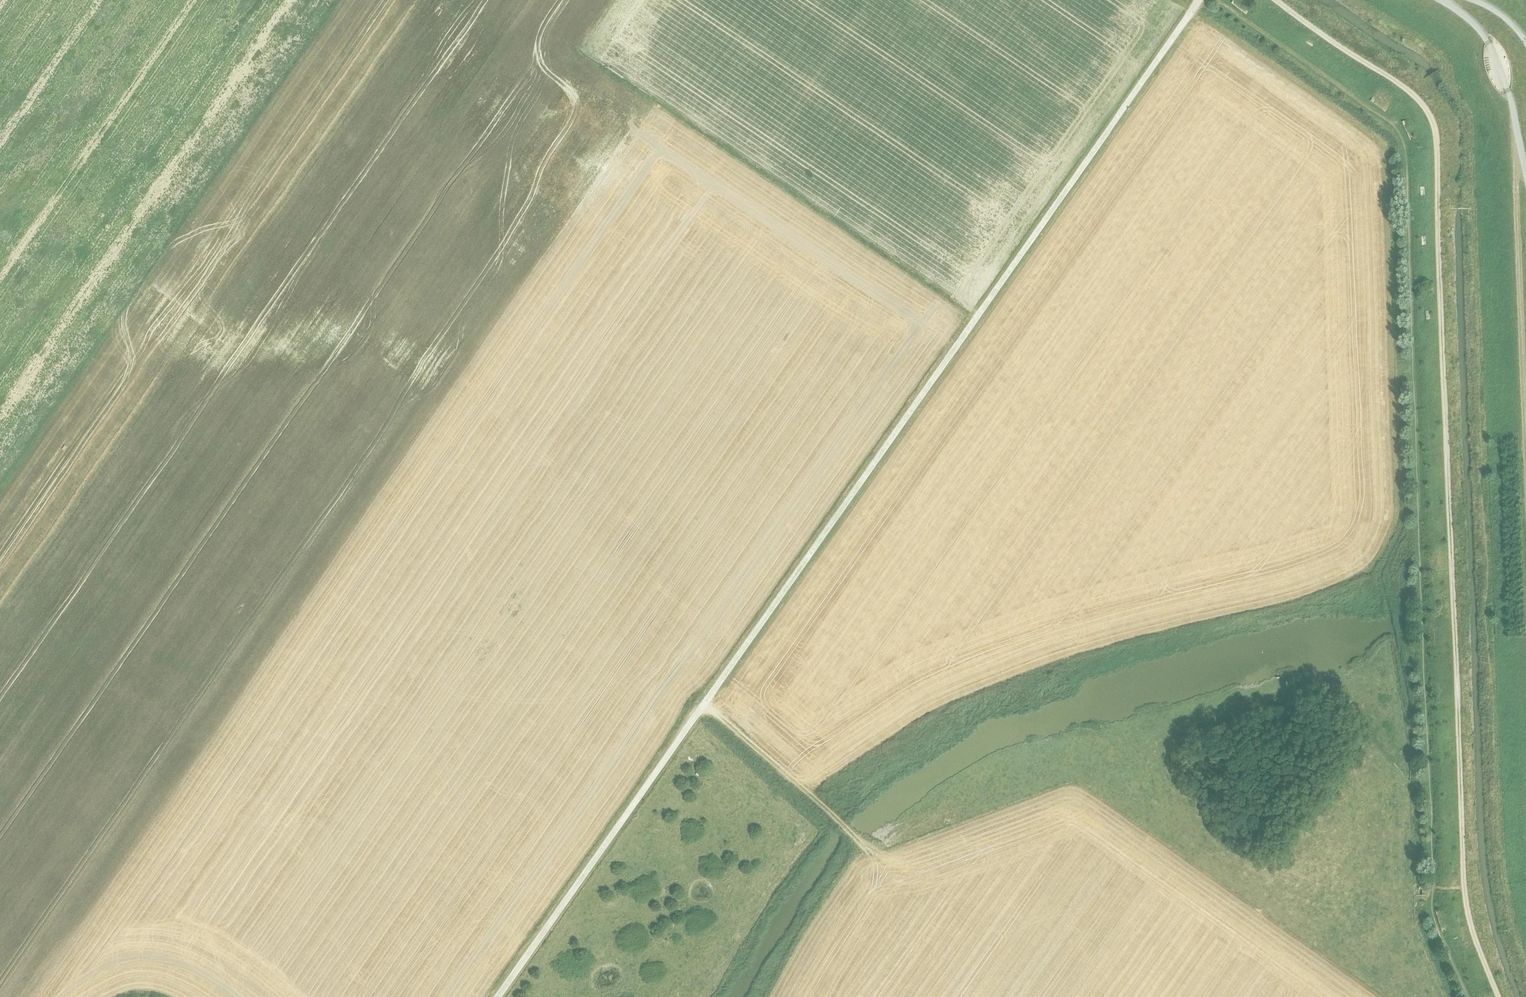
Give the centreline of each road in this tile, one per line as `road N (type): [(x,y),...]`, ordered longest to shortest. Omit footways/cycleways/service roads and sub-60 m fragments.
road 1 (unclassified): [(499,996),(1200,0)]
road 2 (track): [(1468,996),(1434,909),(1408,159)]
road 3 (track): [(1408,159),(1394,126),(1217,0)]
road 4 (track): [(706,703),(857,839)]

